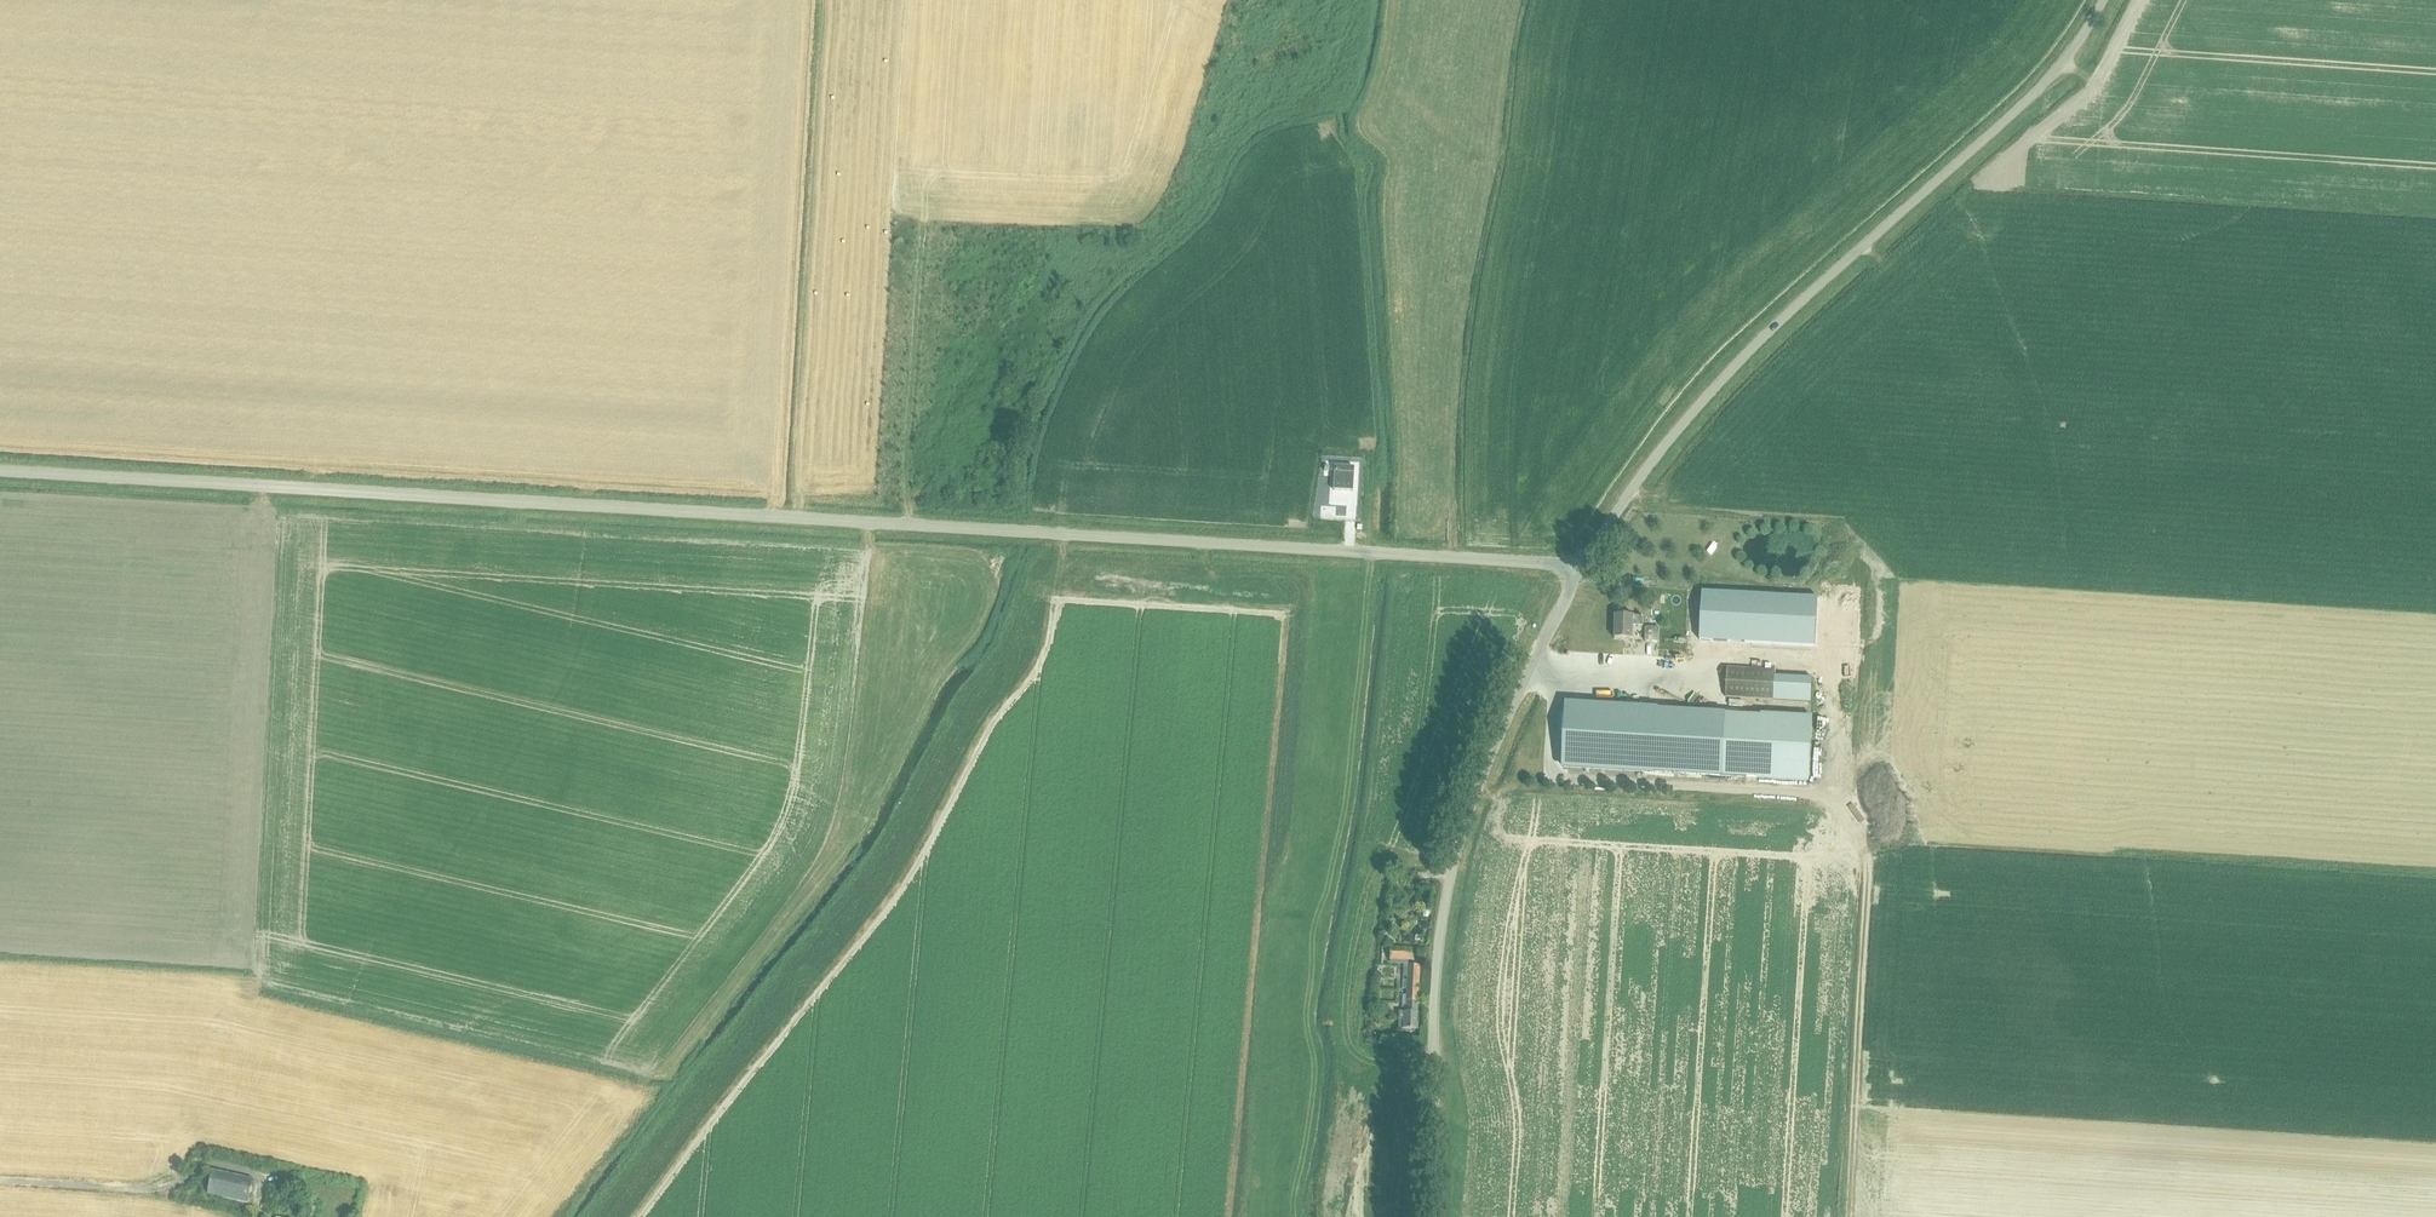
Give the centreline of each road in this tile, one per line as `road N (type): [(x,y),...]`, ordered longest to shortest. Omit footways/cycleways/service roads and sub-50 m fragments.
road 1 (unclassified): [(0,470),(1553,562),(1579,570)]
road 2 (unclassified): [(1579,570),(1654,459),(1726,377),(2030,96),(2103,0)]
road 3 (unclassified): [(1431,1216),(1432,1013),(1444,900),(1471,805),(1579,570)]
road 4 (track): [(918,232),(908,524)]

